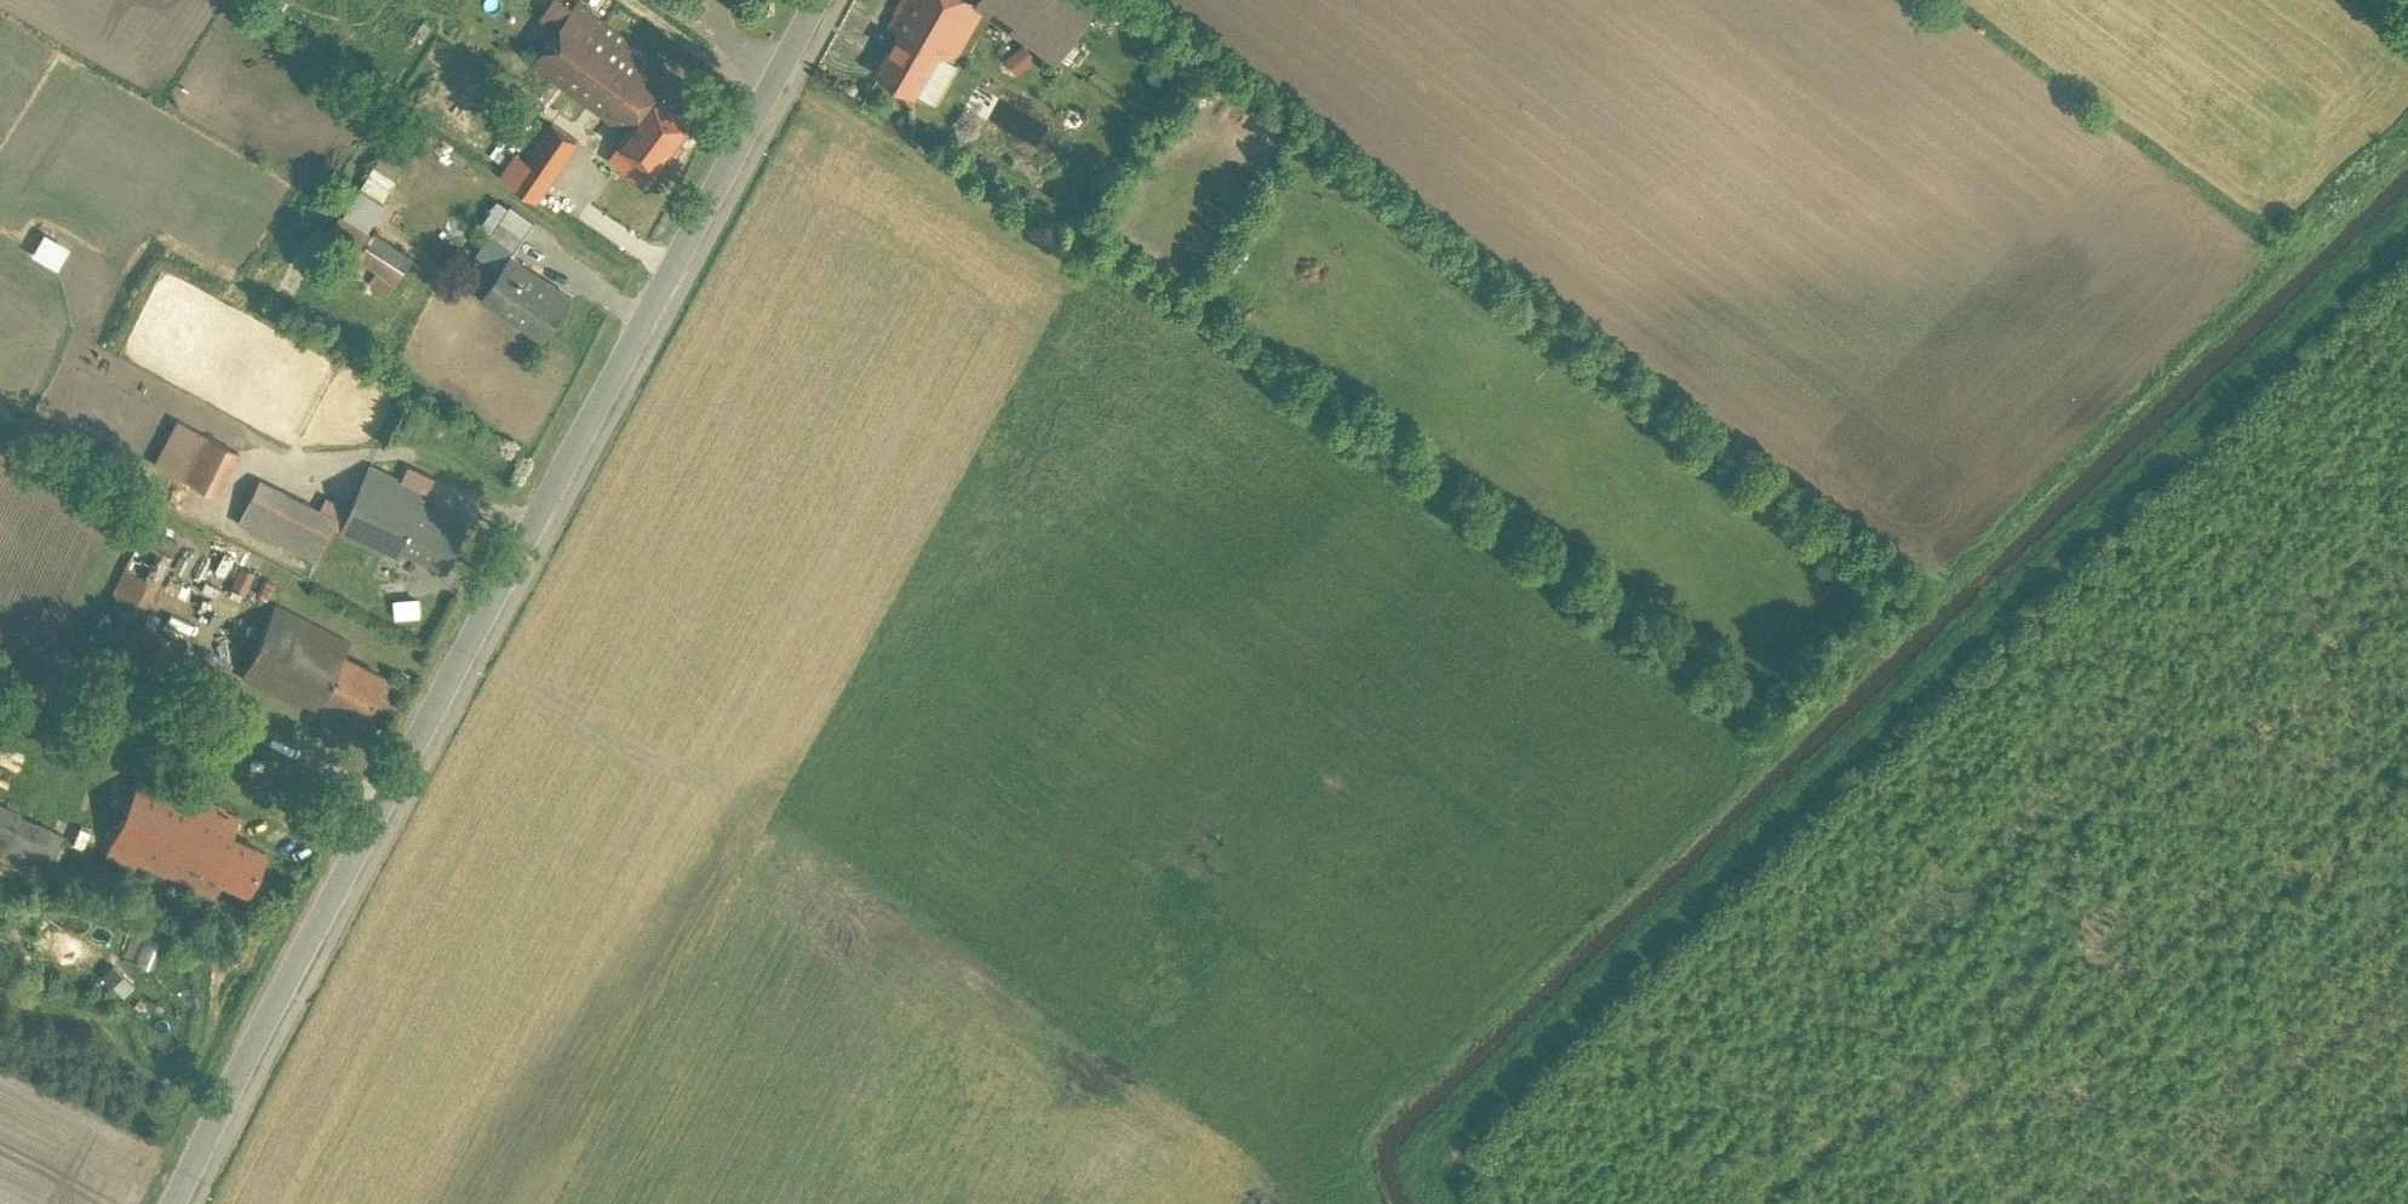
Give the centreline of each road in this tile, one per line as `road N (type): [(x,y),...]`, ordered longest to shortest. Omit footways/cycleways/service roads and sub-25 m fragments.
road 1 (tertiary): [(182,1203),(343,880),(819,0)]

